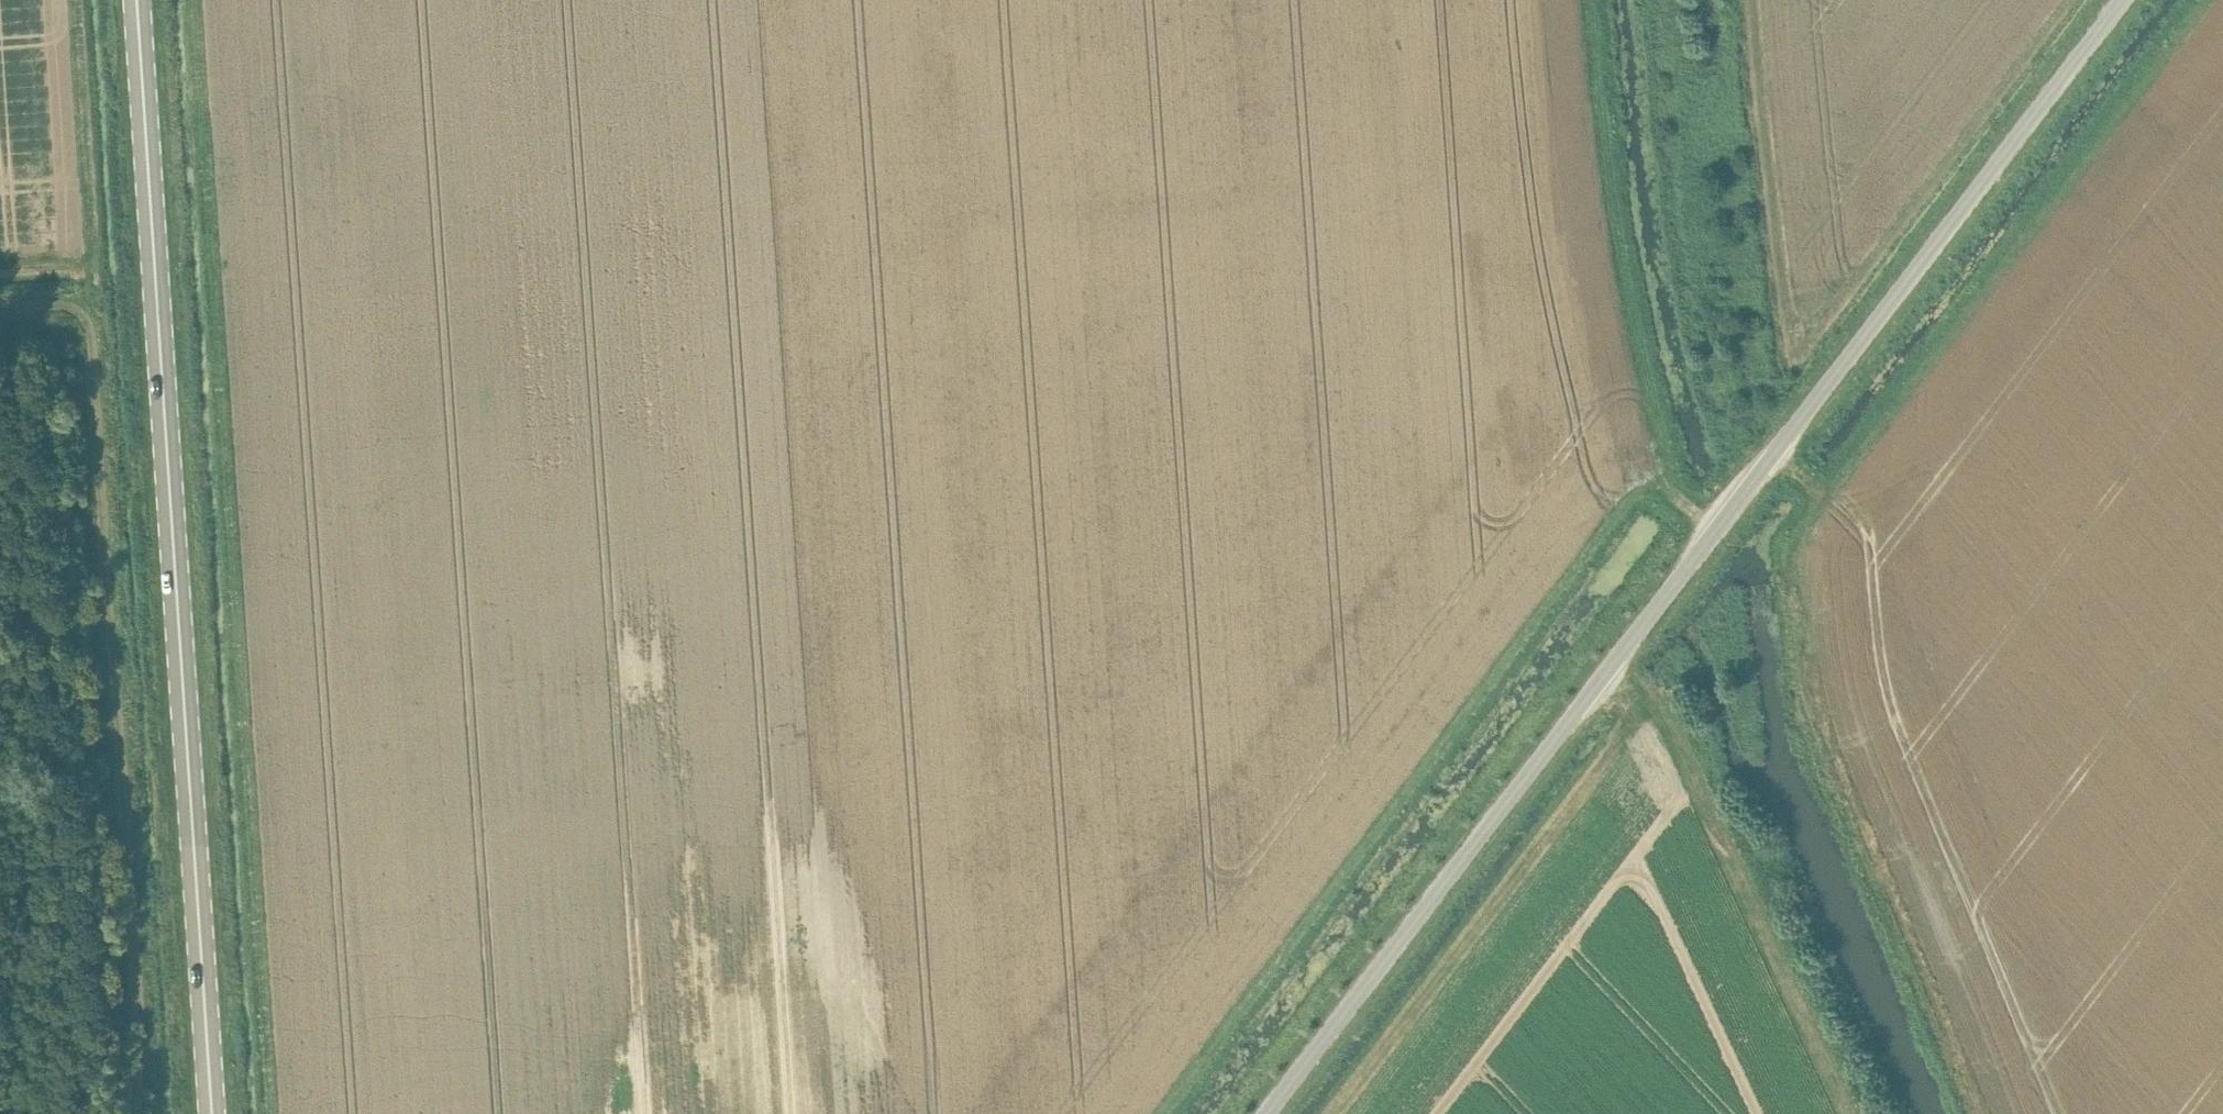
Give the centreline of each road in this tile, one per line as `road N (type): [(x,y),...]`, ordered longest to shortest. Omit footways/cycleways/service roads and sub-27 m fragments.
road 1 (unclassified): [(1268,1113),(2121,0)]
road 2 (secondary): [(211,1113),(138,0)]

